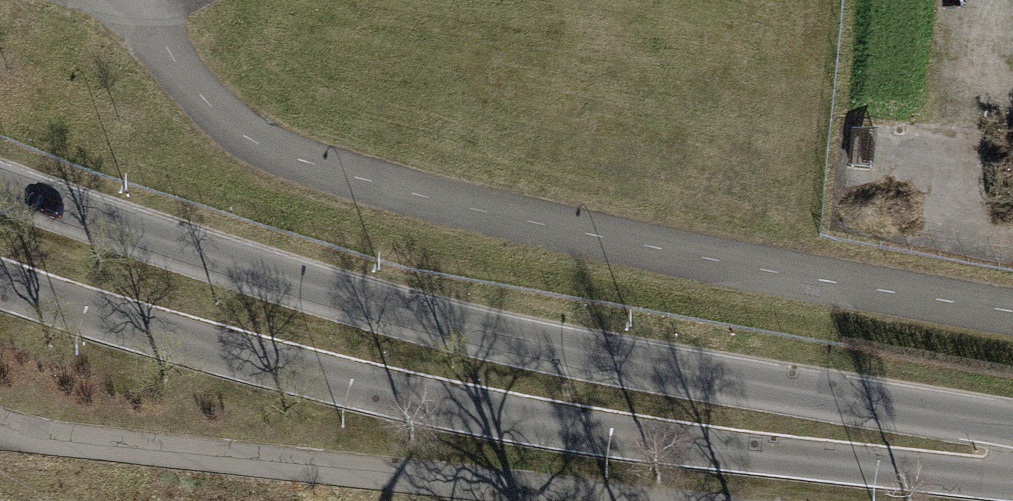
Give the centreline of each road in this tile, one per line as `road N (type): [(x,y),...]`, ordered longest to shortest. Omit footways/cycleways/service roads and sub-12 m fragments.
road 1 (secondary): [(1012,440),(944,416),(646,369),(400,317),(0,188)]
road 2 (secondary): [(0,282),(108,321),(355,385),(635,439),(931,472),(1012,465)]

